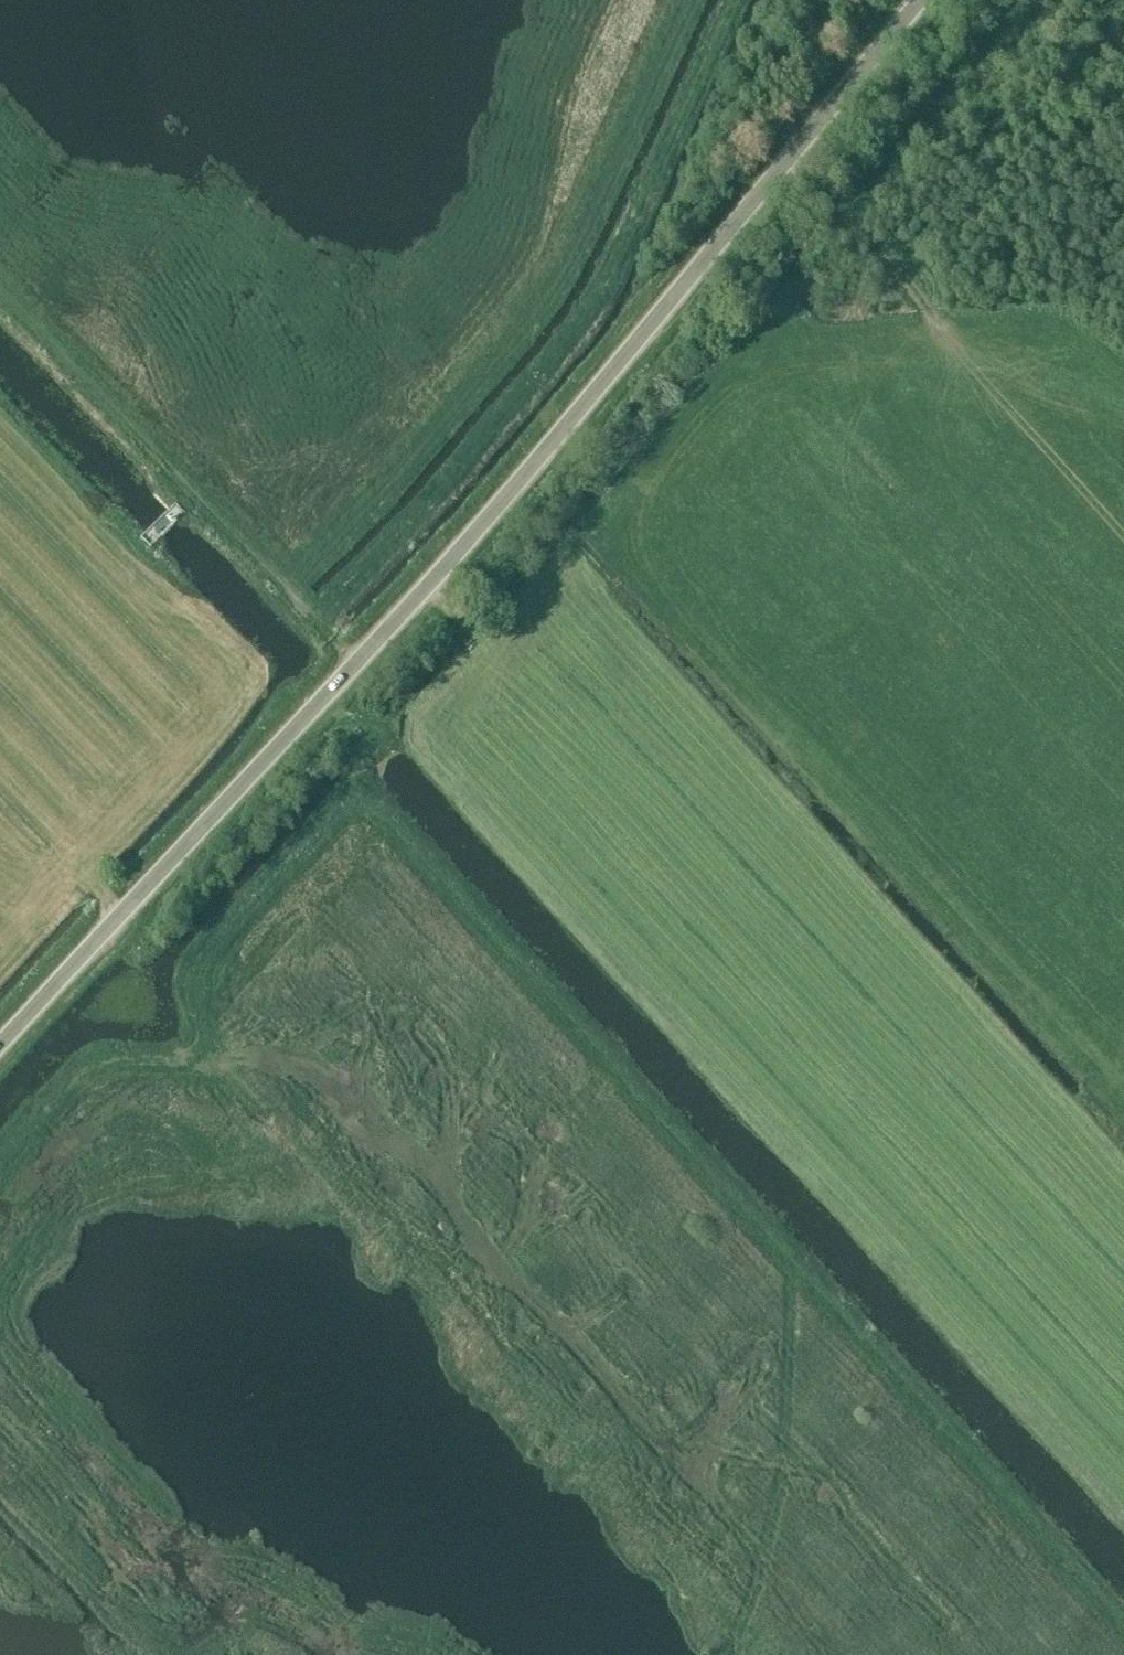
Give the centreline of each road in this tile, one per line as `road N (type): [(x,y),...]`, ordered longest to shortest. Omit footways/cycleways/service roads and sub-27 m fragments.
road 1 (unclassified): [(921,0),(435,577),(0,1043)]

